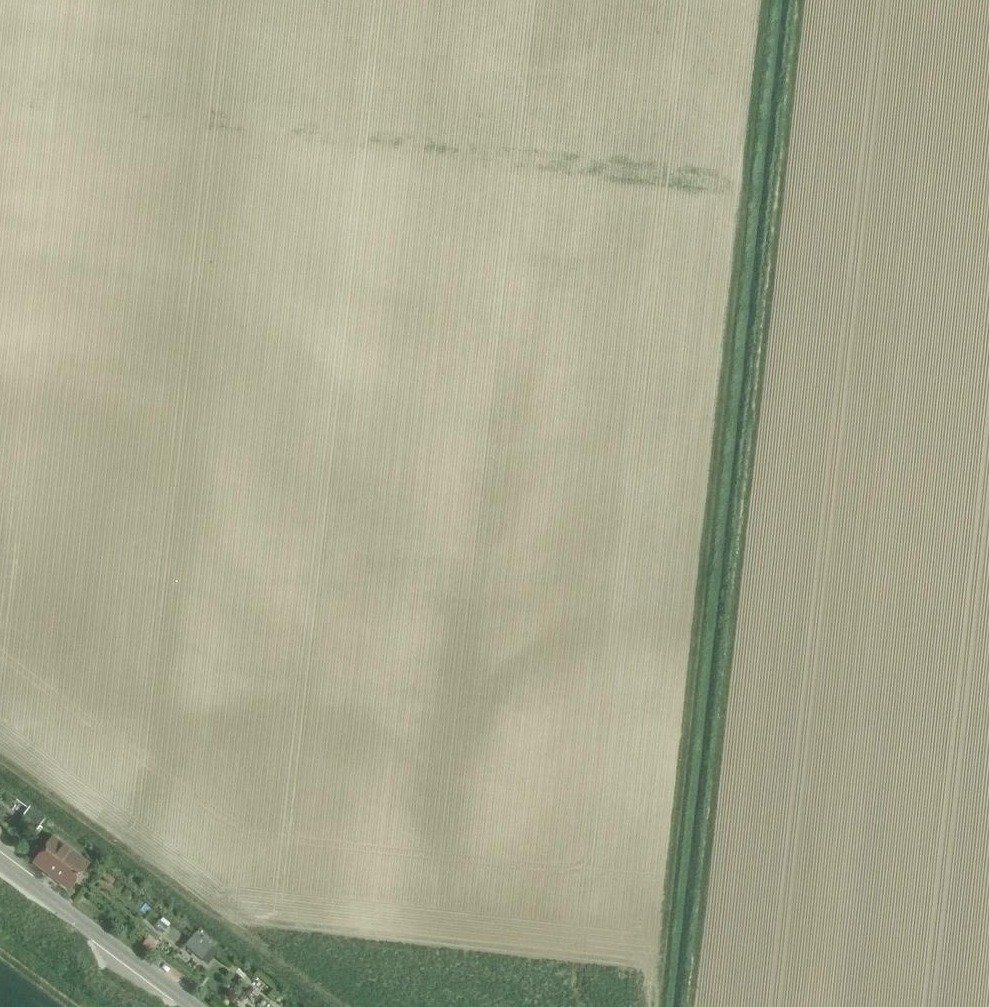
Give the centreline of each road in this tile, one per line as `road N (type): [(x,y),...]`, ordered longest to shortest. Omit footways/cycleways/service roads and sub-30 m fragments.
road 1 (unclassified): [(190,1006),(0,865)]

